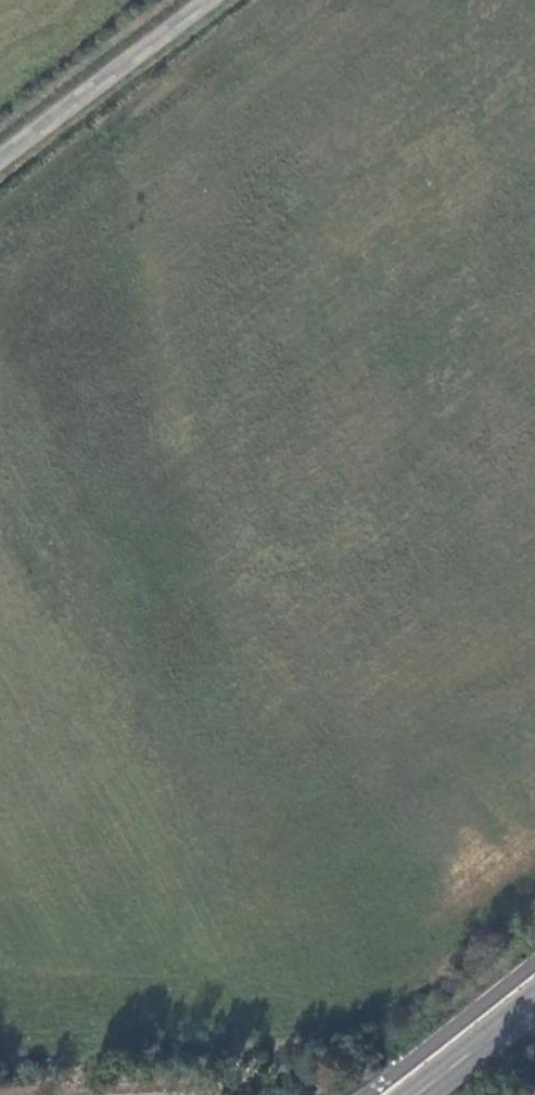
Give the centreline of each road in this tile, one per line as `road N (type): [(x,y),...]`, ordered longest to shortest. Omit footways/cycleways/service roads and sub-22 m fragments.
road 1 (unclassified): [(215,0),(0,164)]
road 2 (secondary): [(534,1007),(420,1094)]

